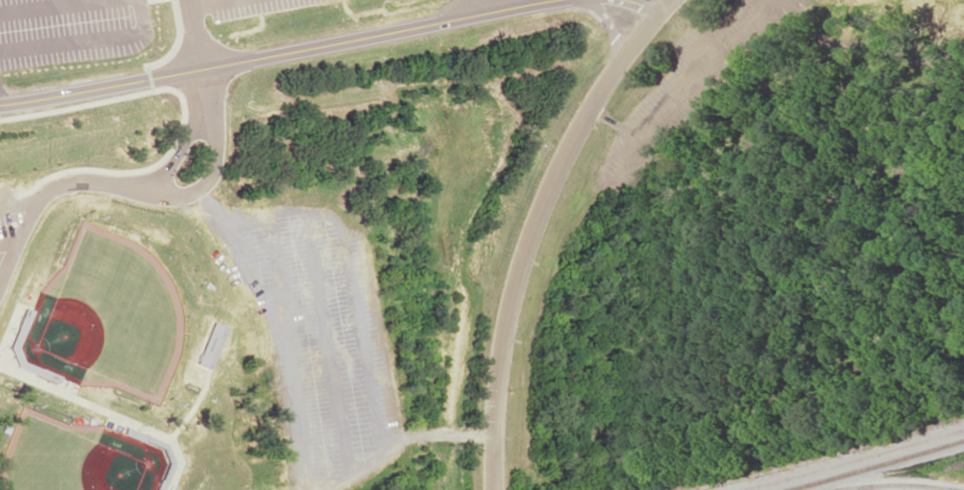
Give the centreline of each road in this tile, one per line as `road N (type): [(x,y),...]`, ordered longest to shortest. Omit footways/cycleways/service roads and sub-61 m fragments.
road 1 (residential): [(560,0),(0,104)]
road 2 (residential): [(494,489),(497,382),(525,250),(569,149),(633,45),(674,0)]

